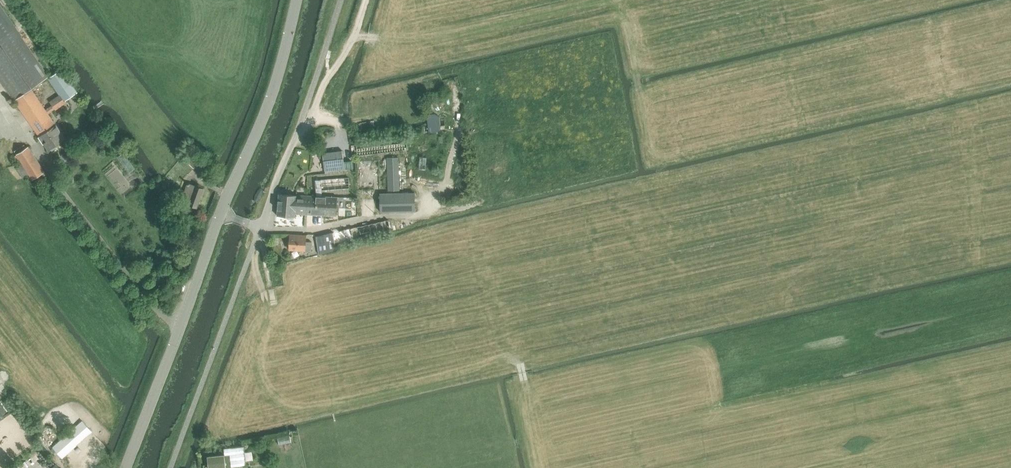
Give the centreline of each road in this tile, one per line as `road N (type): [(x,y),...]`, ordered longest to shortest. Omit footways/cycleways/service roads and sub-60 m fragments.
road 1 (secondary): [(127,467),(269,107),(297,0)]
road 2 (track): [(366,0),(333,107),(297,134)]

